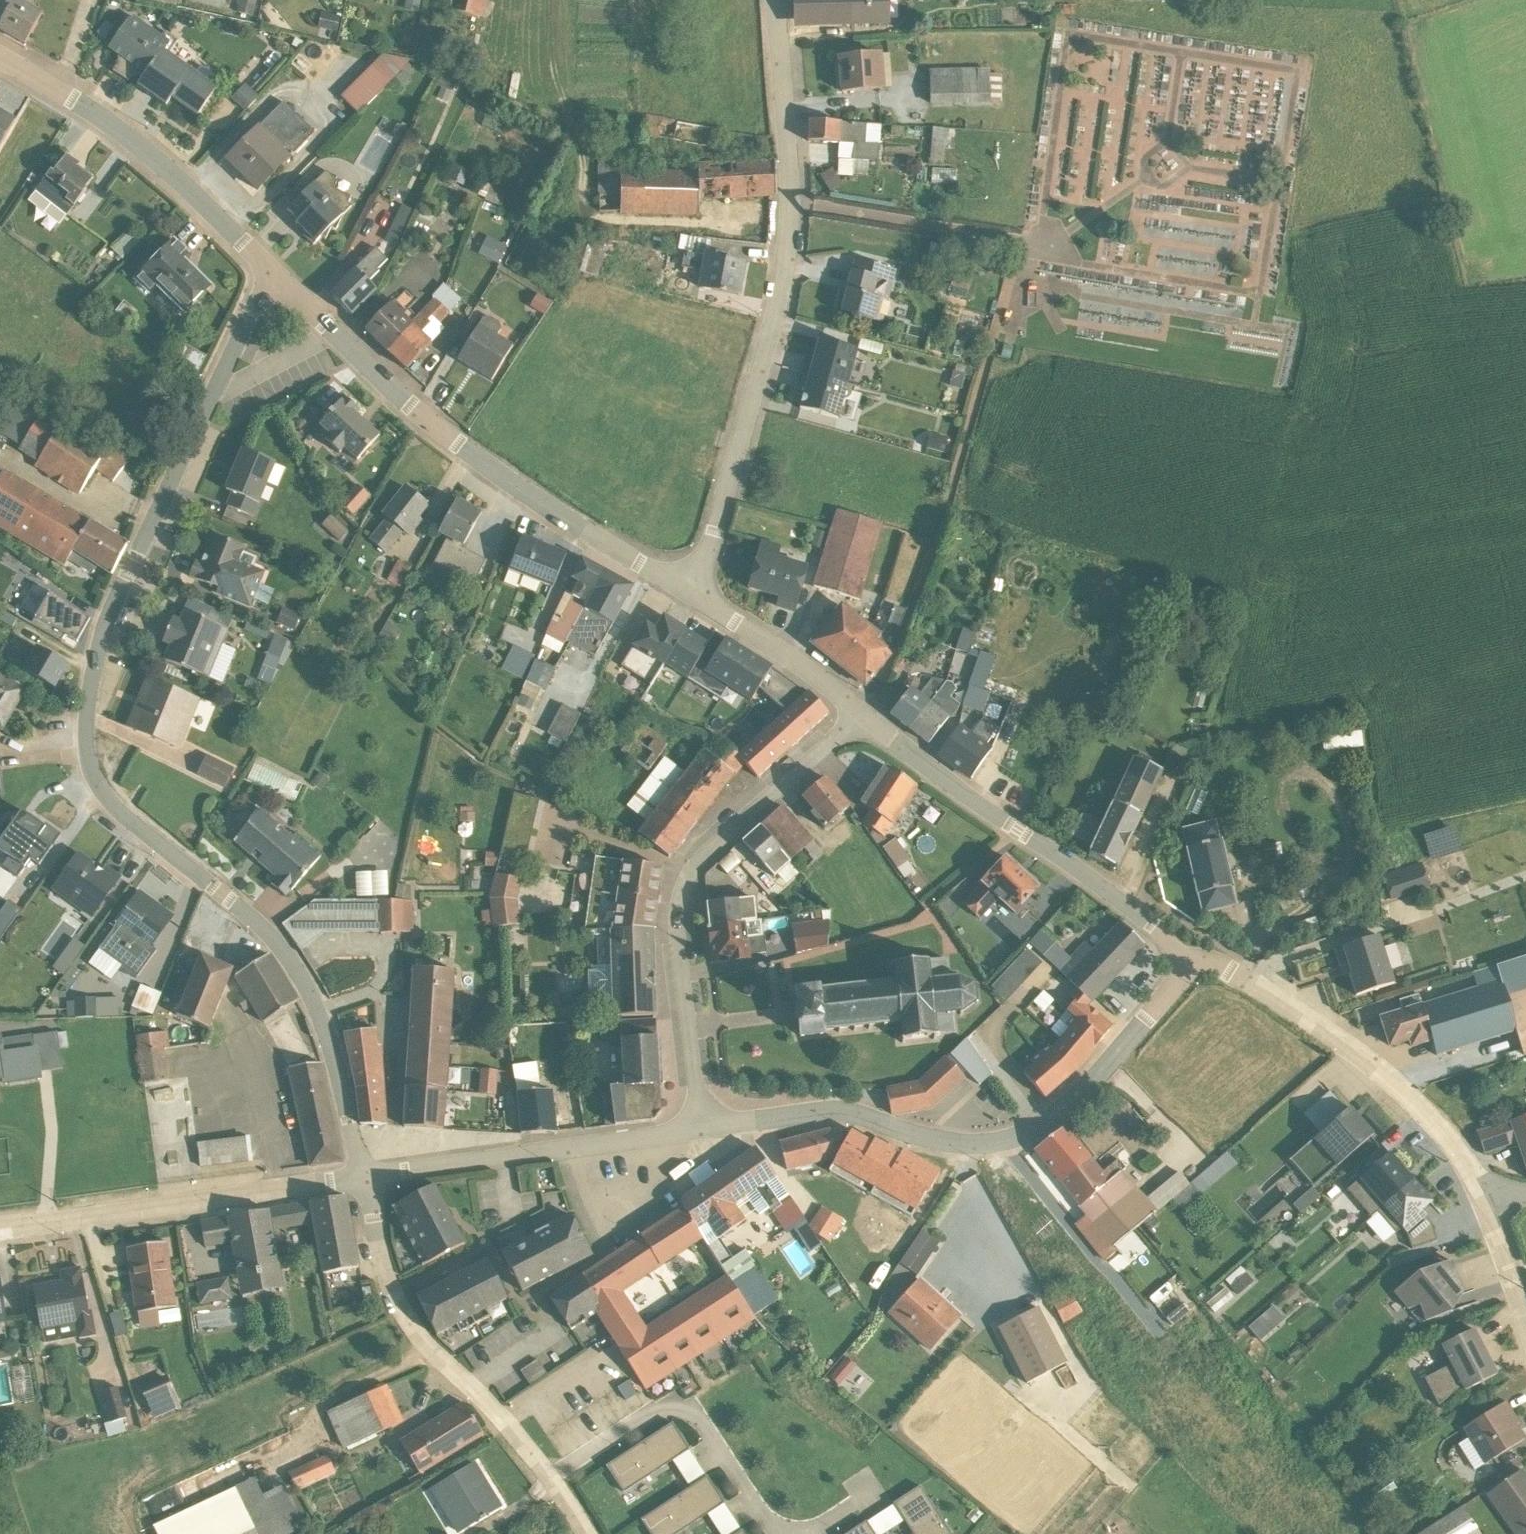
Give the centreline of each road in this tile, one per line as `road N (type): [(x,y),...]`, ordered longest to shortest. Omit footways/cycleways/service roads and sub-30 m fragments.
road 1 (residential): [(363,1176),(312,998),(288,960),(221,894),(113,810),(86,758),(86,720),(115,598),(269,269)]
road 2 (residential): [(693,598),(784,279),(791,205),(776,0)]
road 3 (residential): [(702,1131),(827,1111),(940,1144),(1026,1133),(1059,1109),(1186,967)]
road 4 (residential): [(693,598),(525,495),(411,412),(269,269)]
road 5 (residential): [(862,714),(712,841),(683,887),(678,953),(702,1131)]
road 6 (residential): [(1186,967),(1149,923),(862,714)]
road 7 (residential): [(1484,1213),(1459,1163),(1349,1056),(1230,972),(1186,967)]
road 8 (residential): [(363,1176),(396,1309),(549,1482)]
road 9 (residential): [(0,1230),(363,1176)]
road 10 (residential): [(363,1176),(702,1131)]
road 11 (residential): [(269,269),(84,109),(0,61)]
road 12 (residential): [(777,1533),(695,1417),(666,1408),(549,1482)]
road 13 (residential): [(862,714),(693,598)]
road 14 (residential): [(1525,1334),(1484,1213)]

